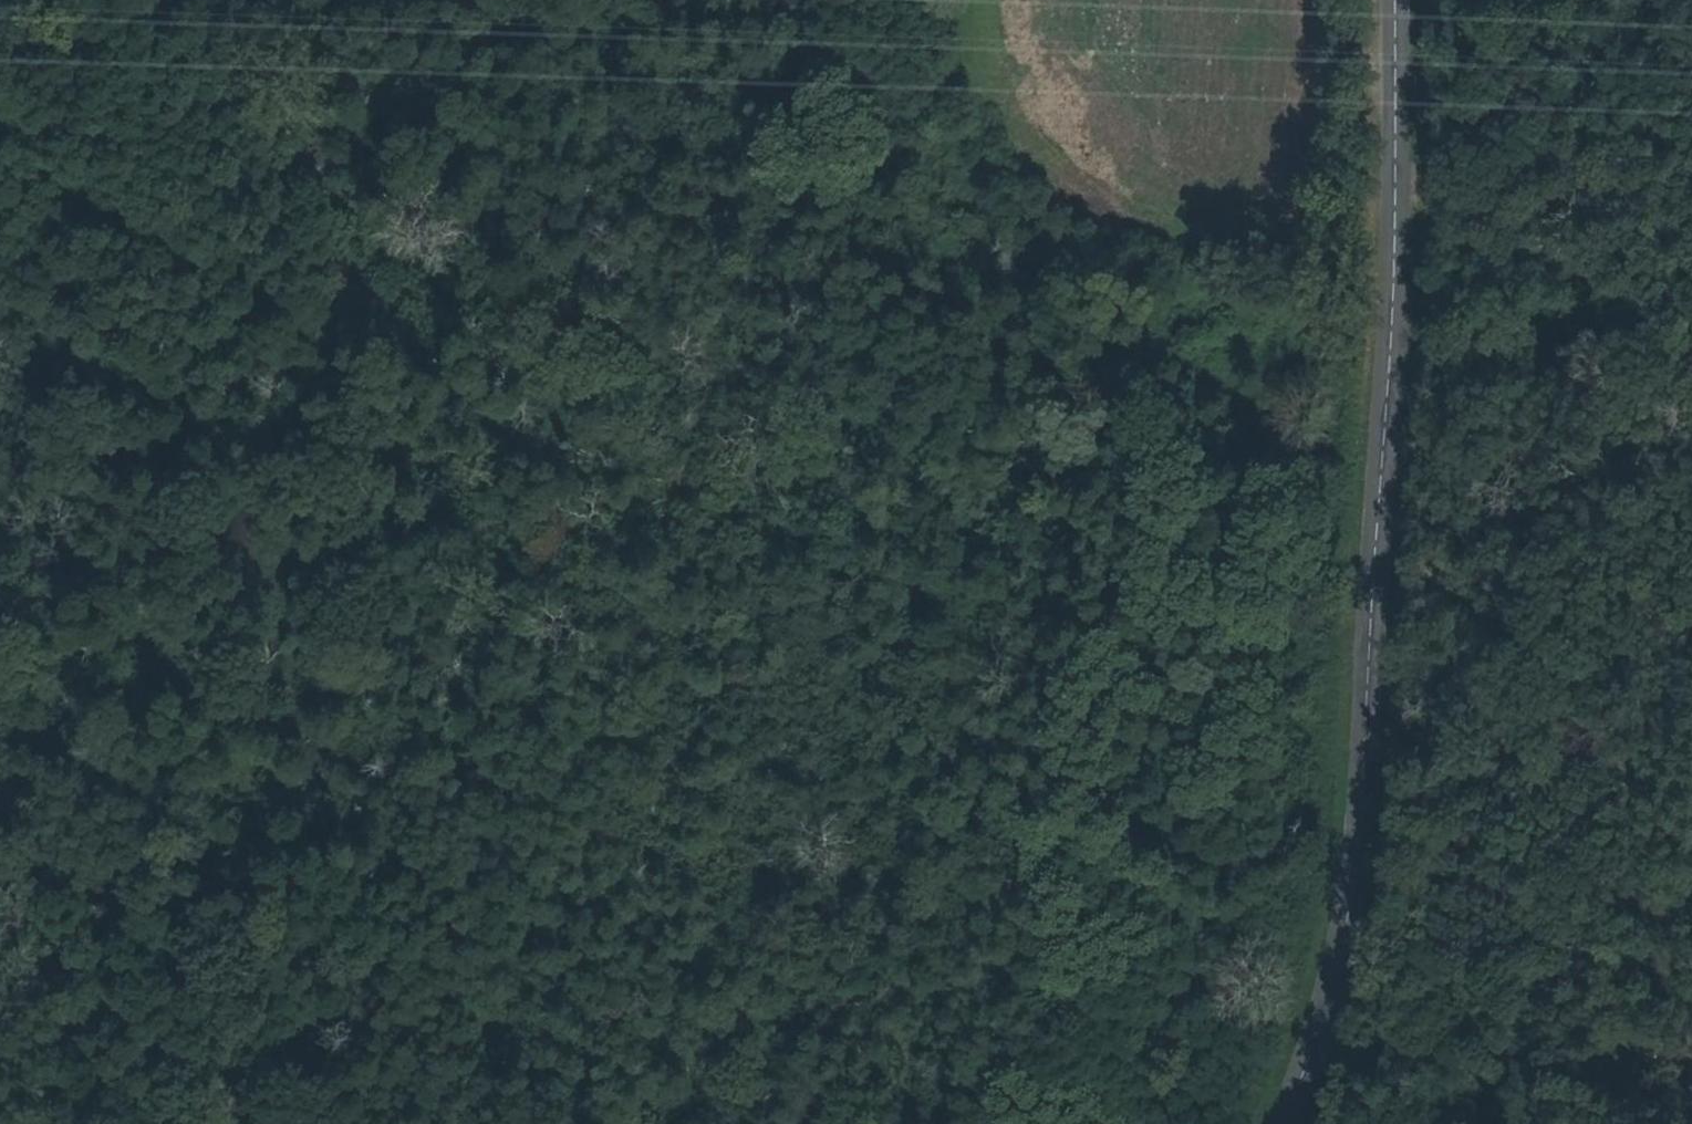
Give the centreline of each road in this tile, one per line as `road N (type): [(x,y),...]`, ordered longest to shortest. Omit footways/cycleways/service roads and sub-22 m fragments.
road 1 (tertiary): [(1399,0),(1400,259),(1384,641),(1348,948),(1309,1123)]

